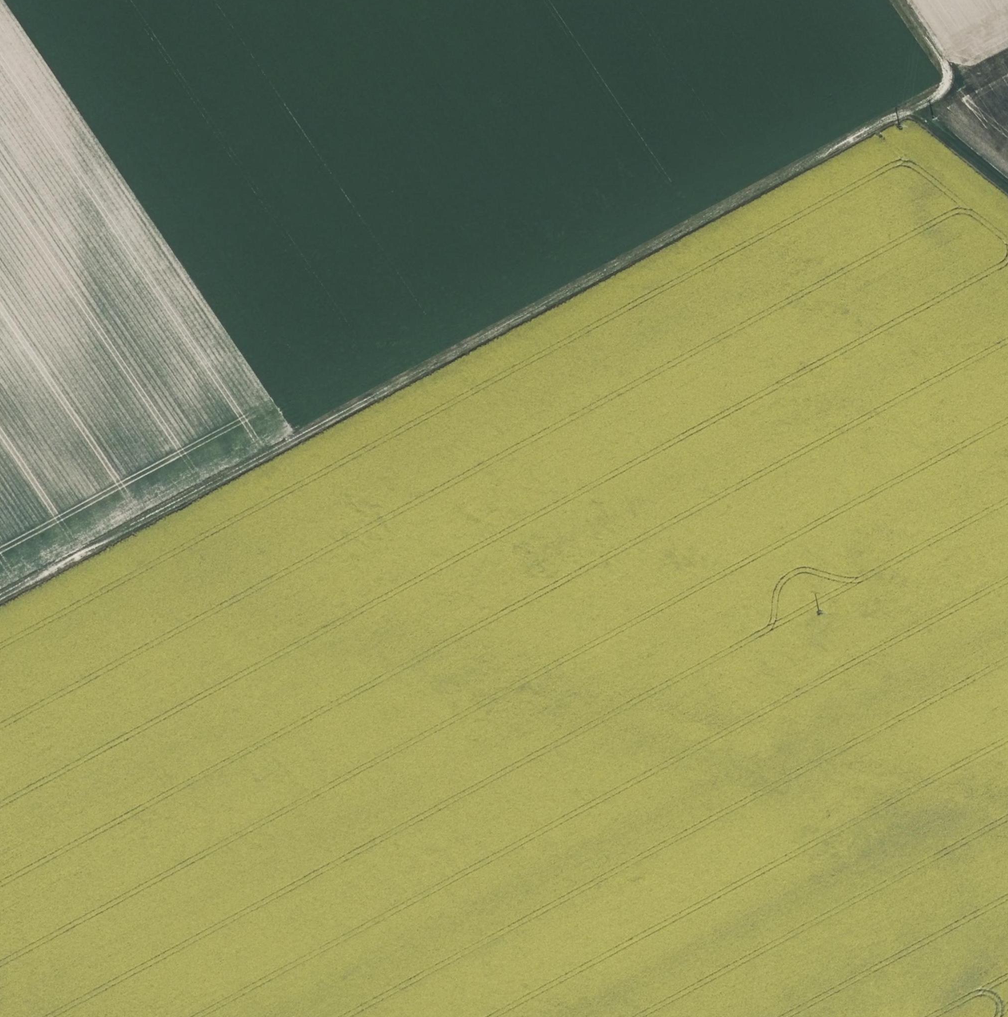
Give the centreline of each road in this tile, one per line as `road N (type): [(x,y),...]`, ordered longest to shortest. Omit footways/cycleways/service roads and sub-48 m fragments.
road 1 (track): [(912,108),(0,598)]
road 2 (track): [(903,0),(948,73),(941,91),(912,108)]
road 3 (track): [(912,108),(1007,187)]

